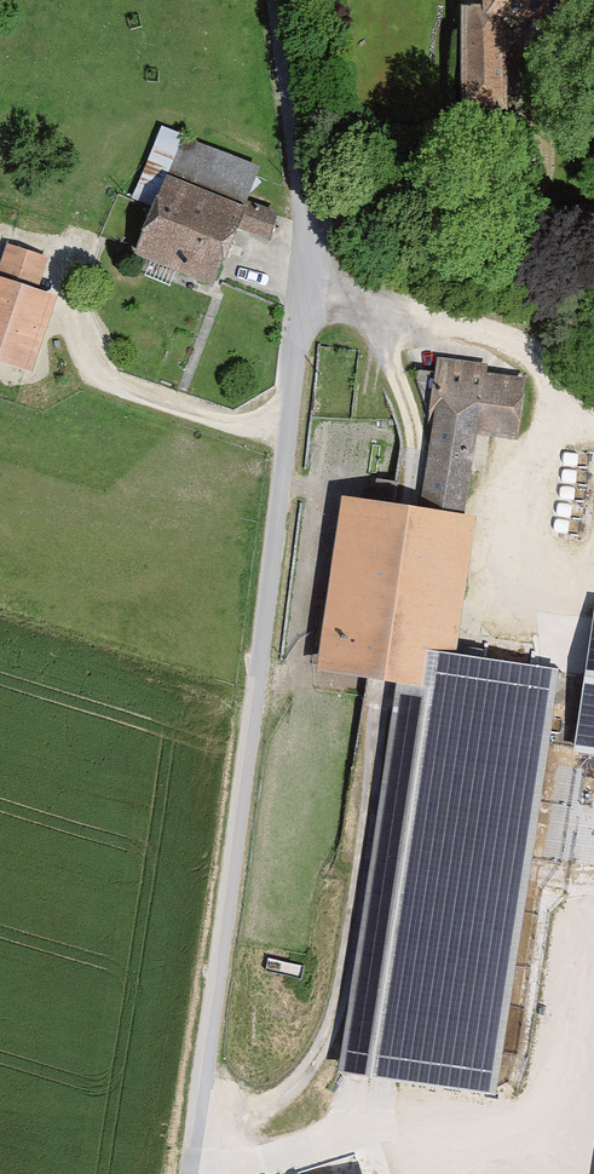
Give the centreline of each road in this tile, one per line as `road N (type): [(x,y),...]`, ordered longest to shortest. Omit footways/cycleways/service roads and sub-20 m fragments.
road 1 (unclassified): [(283,0),(303,148),(303,304),(200,1125)]

